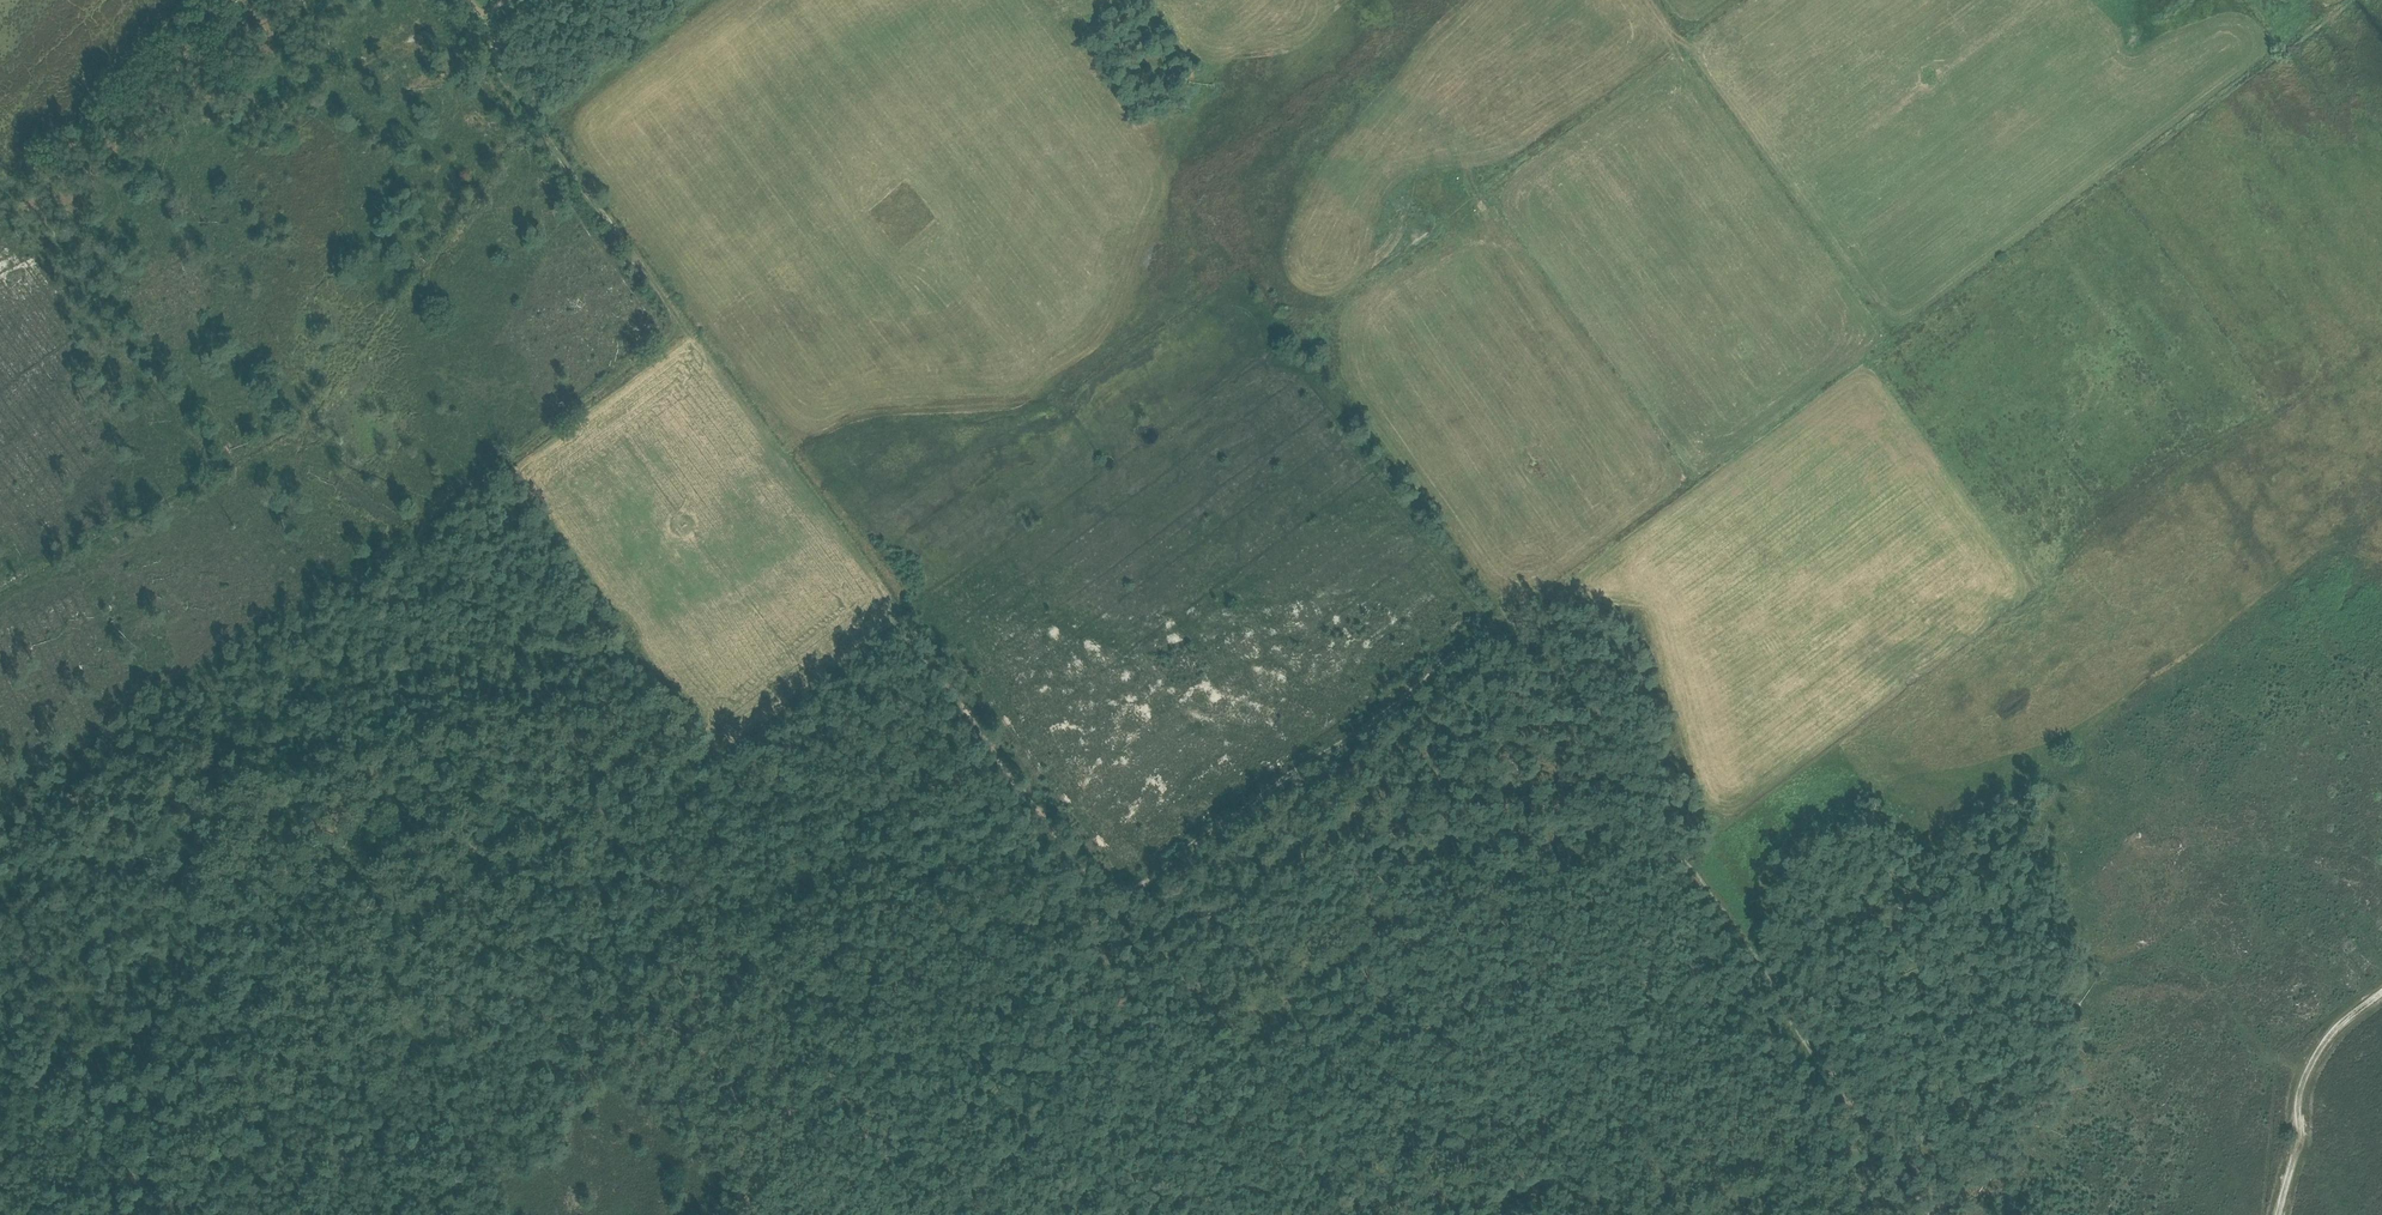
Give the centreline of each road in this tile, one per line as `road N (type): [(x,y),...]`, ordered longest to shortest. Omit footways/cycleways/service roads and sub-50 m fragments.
road 1 (track): [(2381,993),(2327,1039),(2305,1079),(2280,1214)]
road 2 (track): [(0,1029),(132,1214)]

